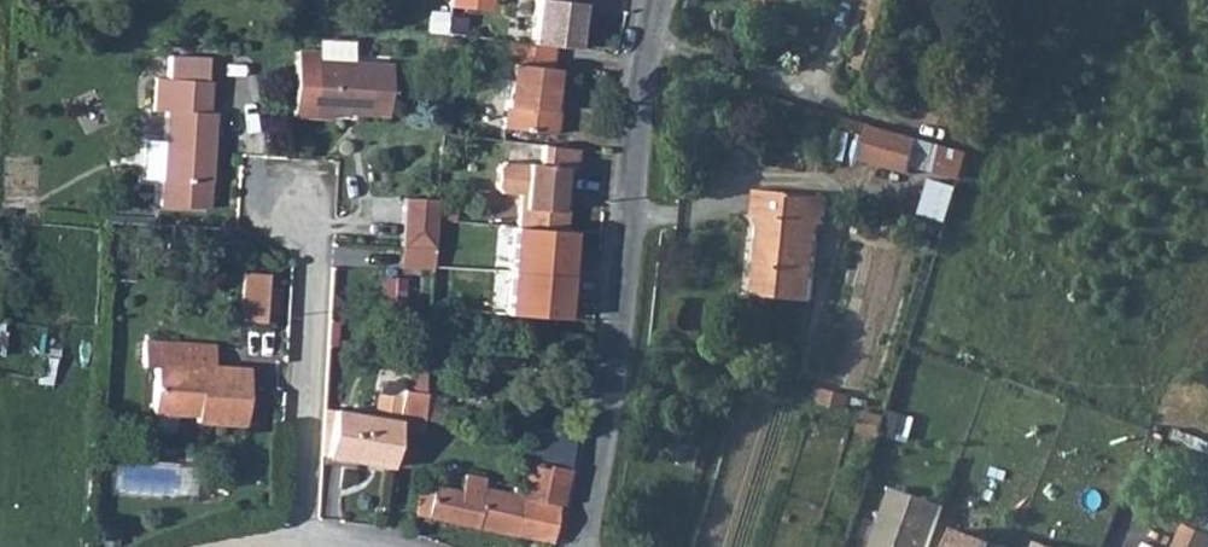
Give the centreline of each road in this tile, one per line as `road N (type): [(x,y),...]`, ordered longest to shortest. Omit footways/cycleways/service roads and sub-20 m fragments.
road 1 (residential): [(301,537),(315,261),(285,198)]
road 2 (residential): [(633,222),(622,350),(582,546)]
road 3 (residential): [(633,222),(682,215),(729,194),(848,192),(871,184)]
road 4 (residential): [(665,0),(647,62),(633,222)]

